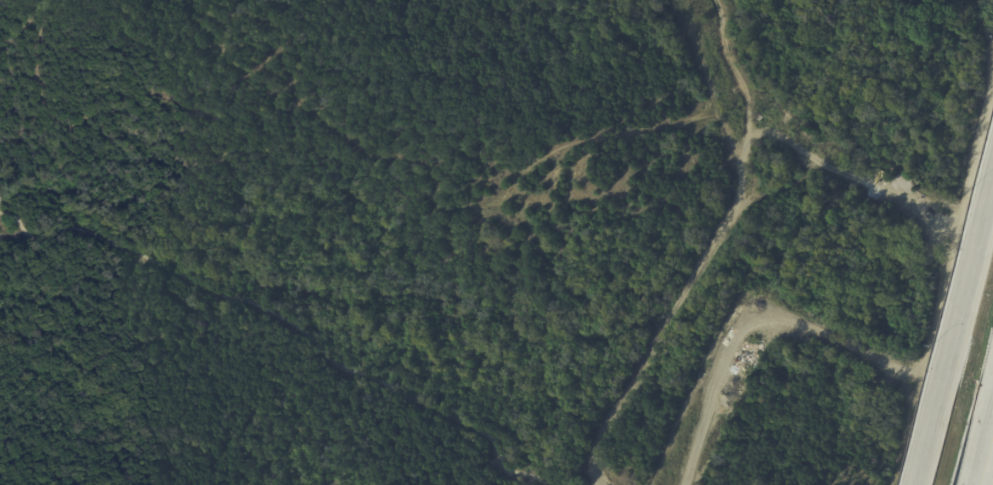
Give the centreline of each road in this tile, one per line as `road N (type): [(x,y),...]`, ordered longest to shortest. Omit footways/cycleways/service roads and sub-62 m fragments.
road 1 (secondary): [(987,221),(920,484)]

